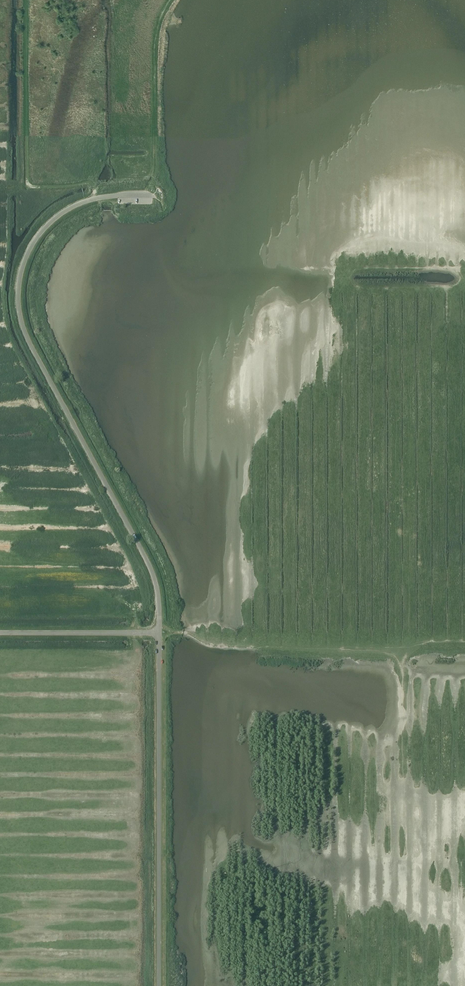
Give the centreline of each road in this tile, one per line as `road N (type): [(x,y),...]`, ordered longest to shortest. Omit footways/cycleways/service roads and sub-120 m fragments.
road 1 (unclassified): [(159,632),(150,567),(29,344),(18,295),(27,256),(57,216),(97,198),(151,195)]
road 2 (unclassified): [(159,985),(159,632)]
road 3 (unclassified): [(159,632),(0,633)]
road 4 (track): [(144,195),(152,178),(155,43)]

